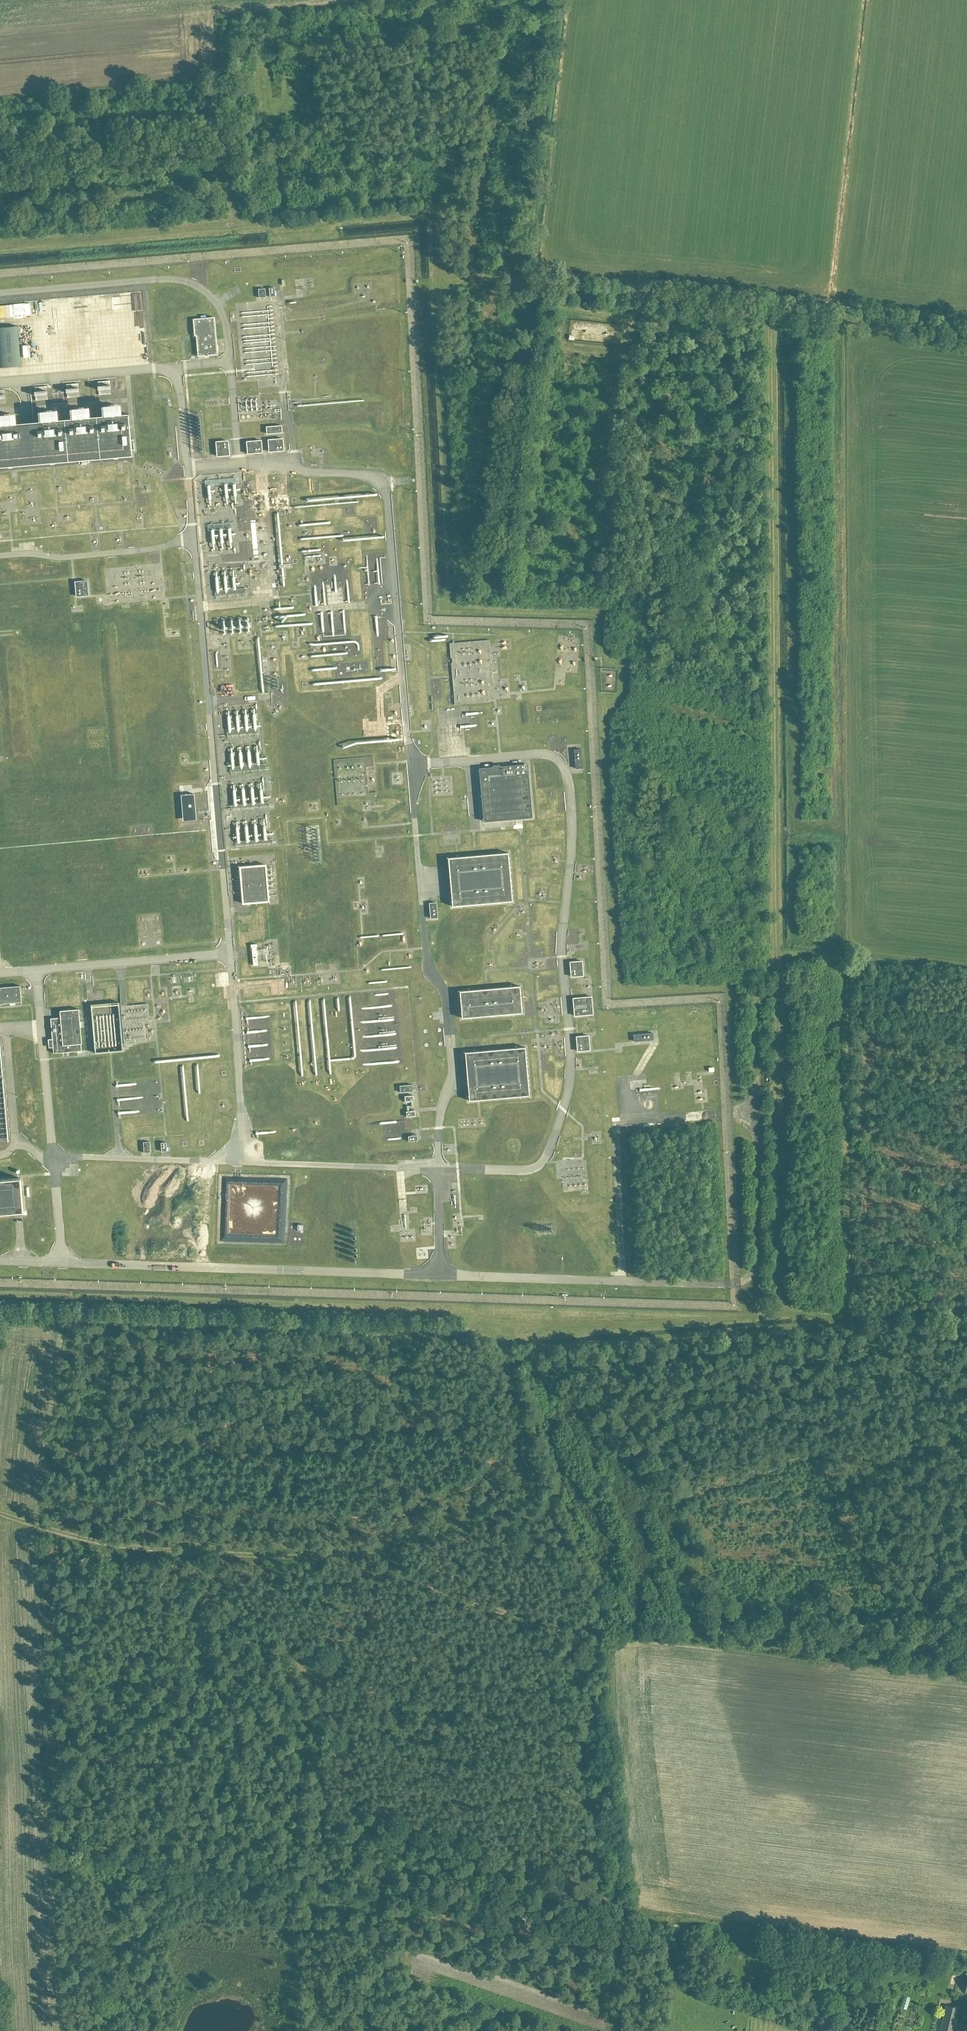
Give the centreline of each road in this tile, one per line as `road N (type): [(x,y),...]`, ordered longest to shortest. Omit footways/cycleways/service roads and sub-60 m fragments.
road 1 (track): [(380,1554),(447,1596),(532,1621),(761,1620),(878,1645),(966,1640)]
road 2 (track): [(0,1517),(125,1550),(380,1554)]

